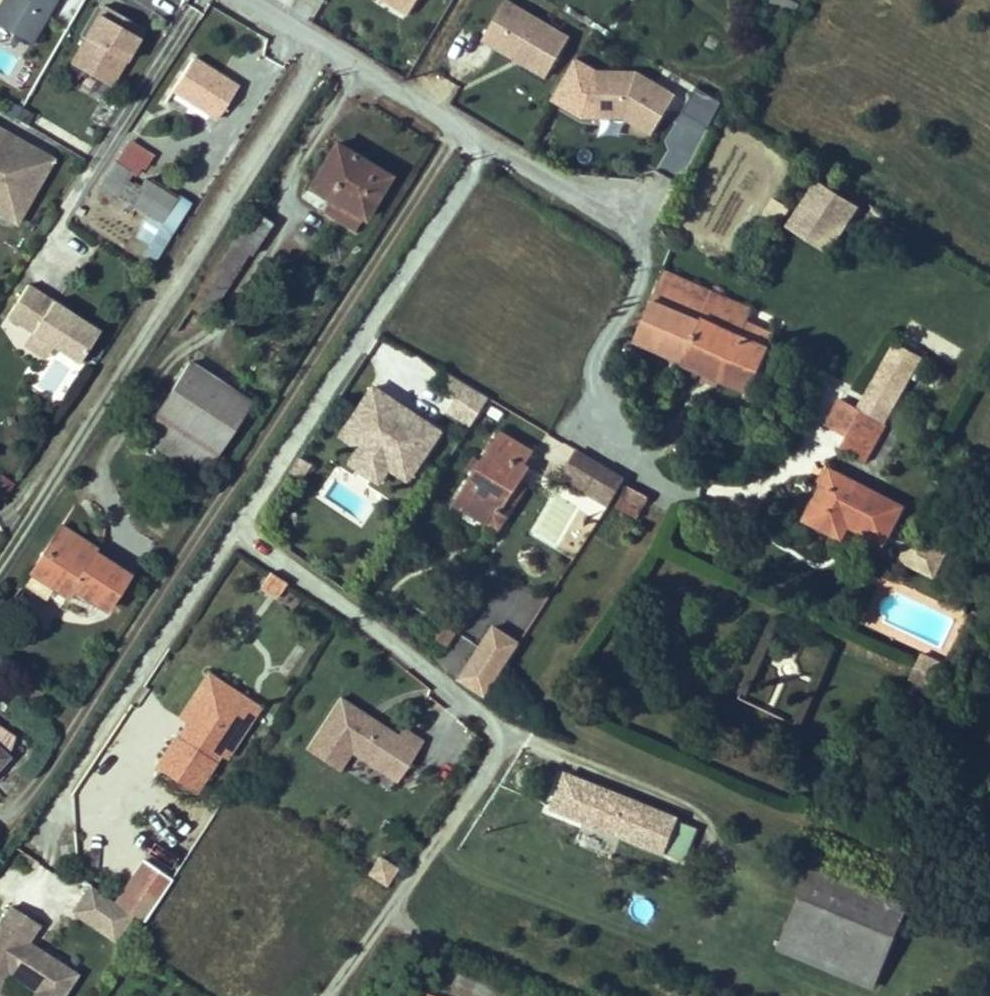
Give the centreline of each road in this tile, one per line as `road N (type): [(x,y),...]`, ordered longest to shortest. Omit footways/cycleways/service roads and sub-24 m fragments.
road 1 (residential): [(615,212),(237,0)]

